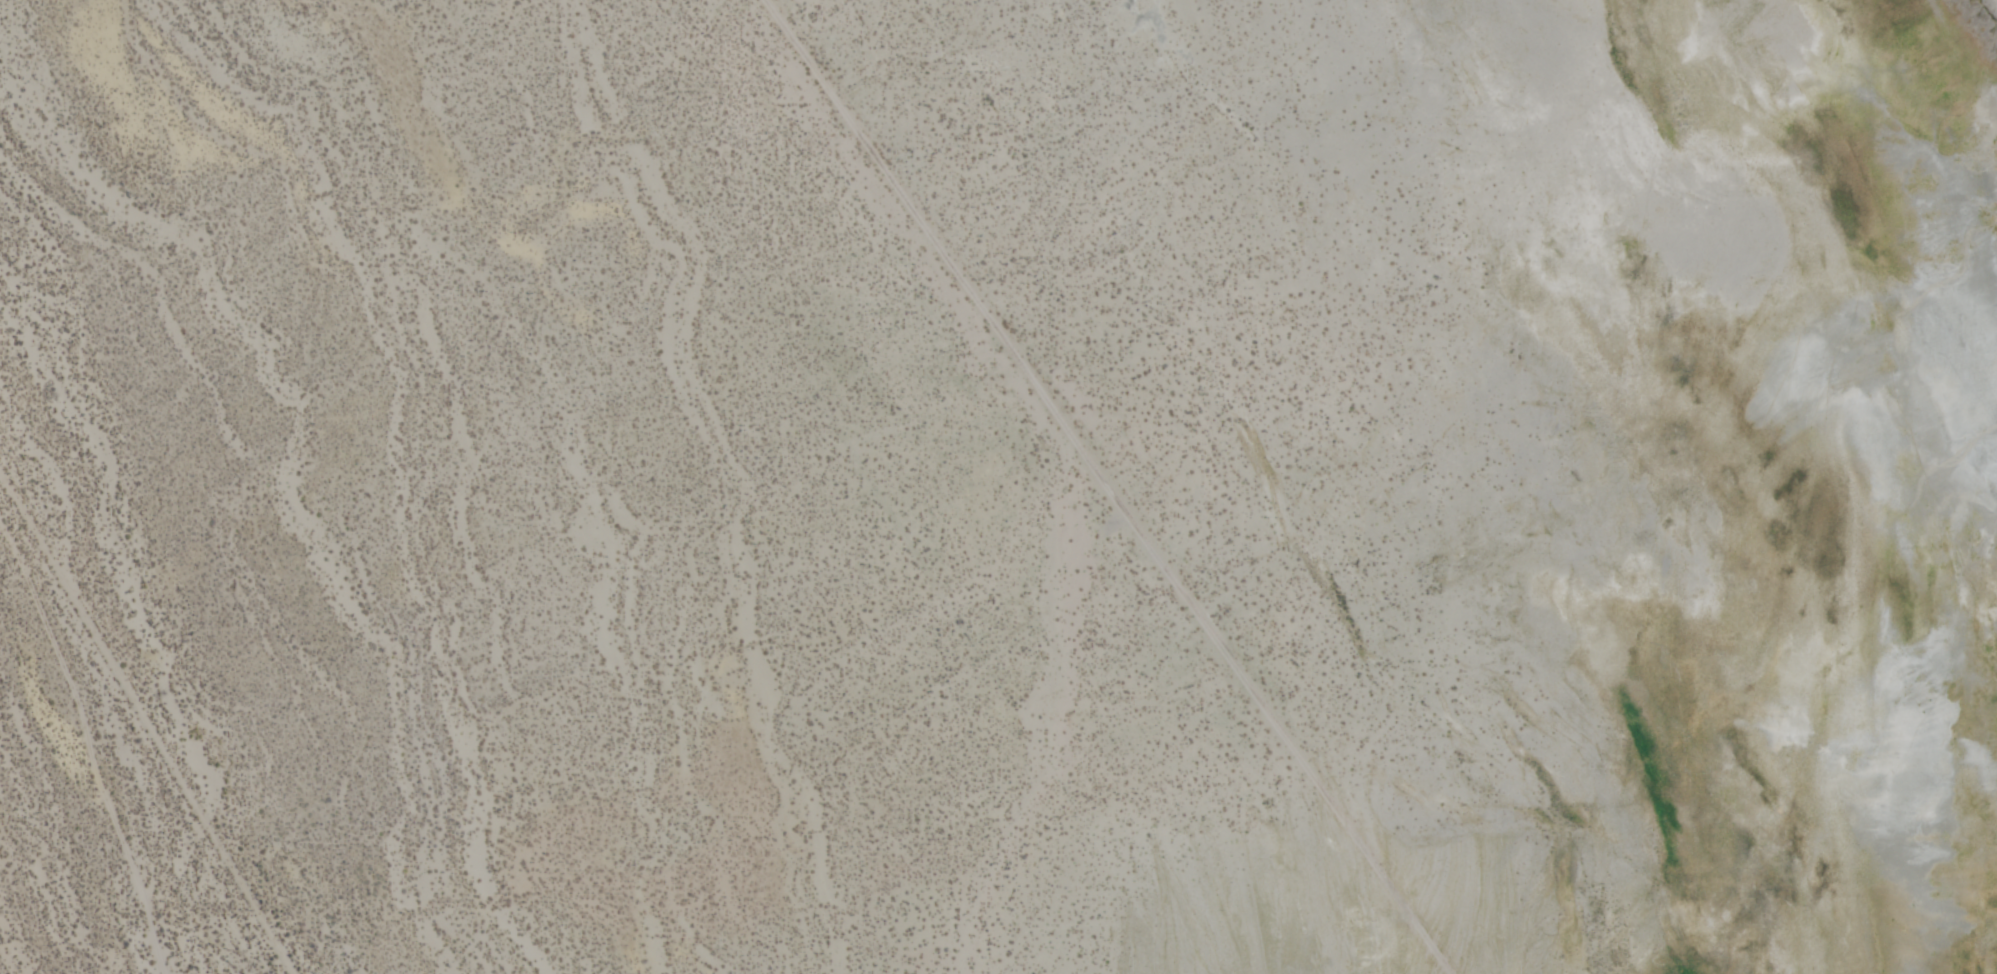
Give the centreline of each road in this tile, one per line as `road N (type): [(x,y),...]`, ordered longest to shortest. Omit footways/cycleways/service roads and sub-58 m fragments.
road 1 (track): [(1442,973),(757,0)]
road 2 (track): [(158,973),(70,702),(0,536)]

